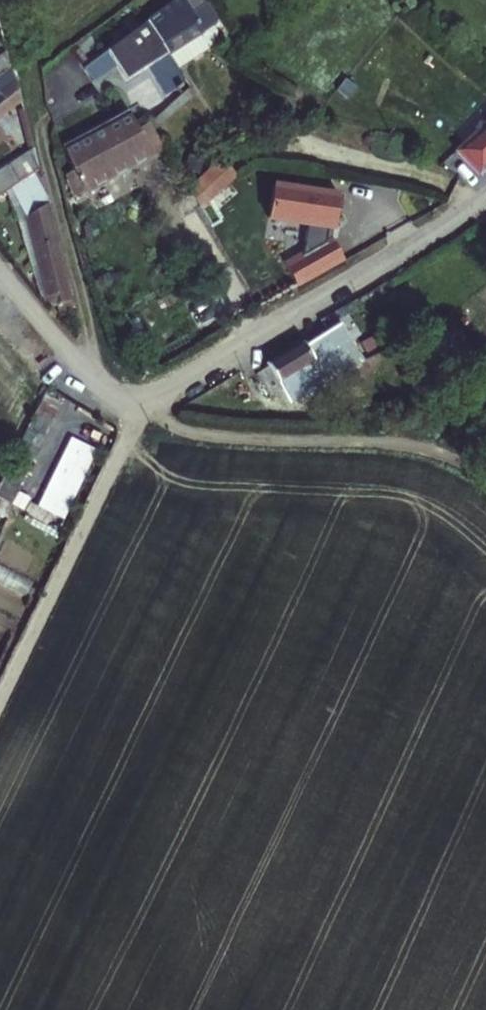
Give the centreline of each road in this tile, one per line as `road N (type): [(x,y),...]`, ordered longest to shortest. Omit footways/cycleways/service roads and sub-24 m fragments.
road 1 (residential): [(0,272),(93,380),(137,400),(479,201)]
road 2 (track): [(485,468),(394,440),(186,433),(137,412),(137,400)]
road 3 (track): [(0,692),(137,412)]
road 4 (unclassified): [(479,201),(449,157),(328,112),(229,49)]

